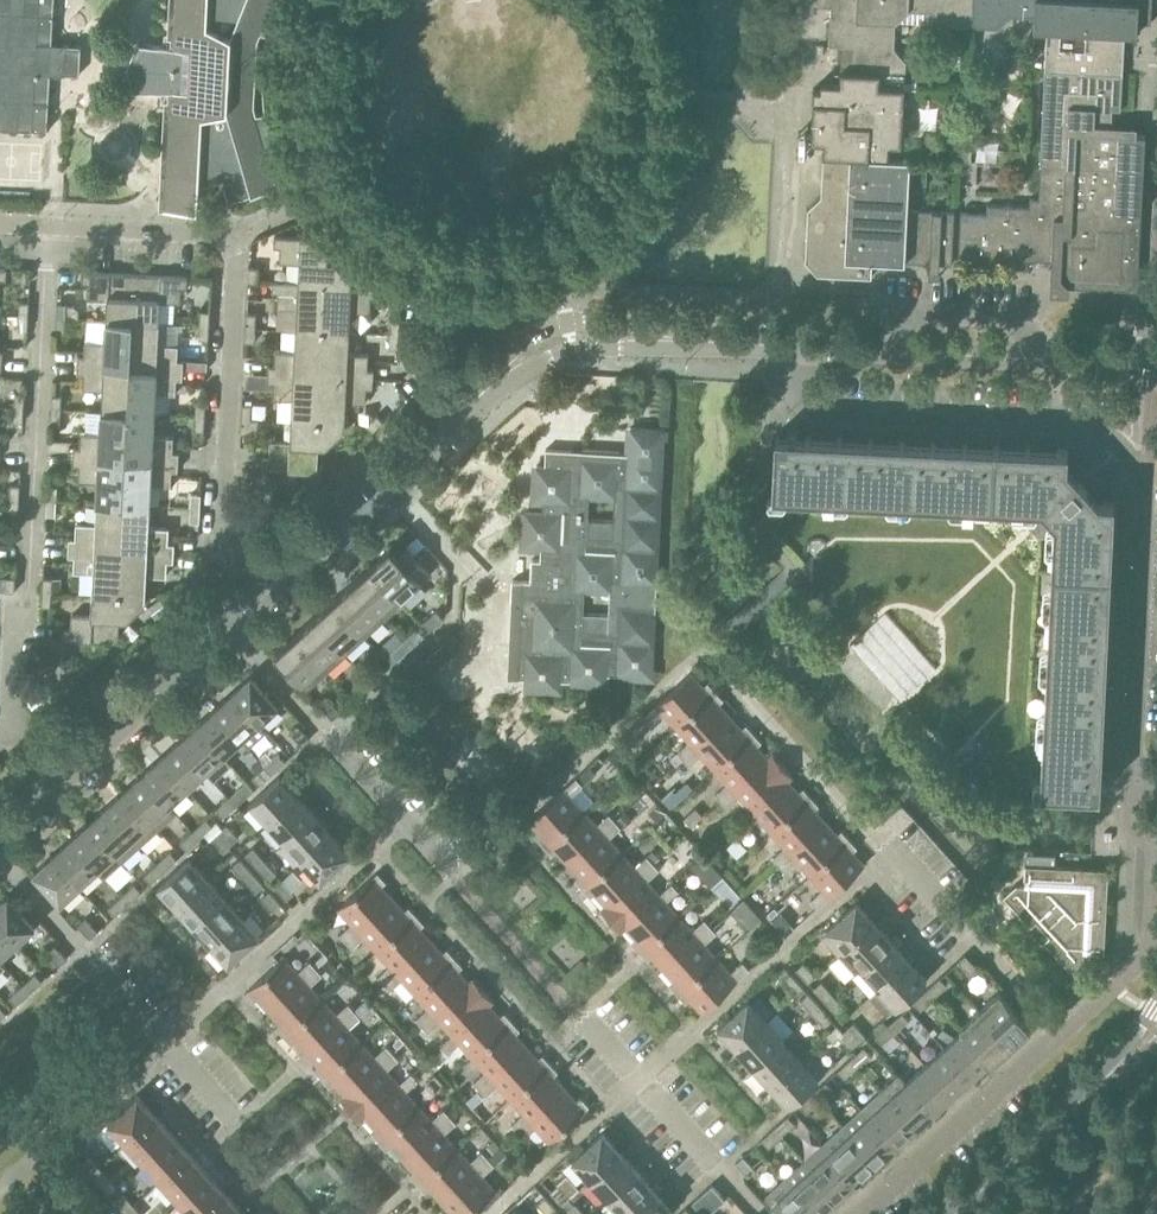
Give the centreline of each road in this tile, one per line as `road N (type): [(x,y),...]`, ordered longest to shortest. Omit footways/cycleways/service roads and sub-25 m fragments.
road 1 (residential): [(60,781),(11,713),(14,636),(29,604),(48,227)]
road 2 (residential): [(48,227),(230,239),(224,520),(282,579)]
road 3 (residential): [(1142,475),(1123,447),(1086,424),(812,410),(797,398),(797,347)]
road 4 (residential): [(797,347),(1156,364)]
road 5 (residential): [(243,1118),(0,859)]
road 6 (residential): [(446,866),(229,628)]
road 7 (residential): [(1142,475),(1129,778)]
road 8 (residential): [(1129,778),(1128,822),(1155,857),(1148,950),(1061,1035)]
road 9 (tertiary): [(956,1213),(1156,1023)]
road 10 (residential): [(1061,1035),(862,1213)]
road 11 (residential): [(762,1213),(588,1023)]
road 12 (residential): [(1061,1035),(887,846)]
road 13 (residential): [(719,342),(681,329),(590,322),(530,339),(507,359),(500,379)]
road 14 (residential): [(282,579),(459,417)]
road 15 (residential): [(60,781),(229,628)]
road 16 (residential): [(500,379),(593,349),(719,342)]
road 17 (residential): [(459,417),(412,371),(413,296)]

